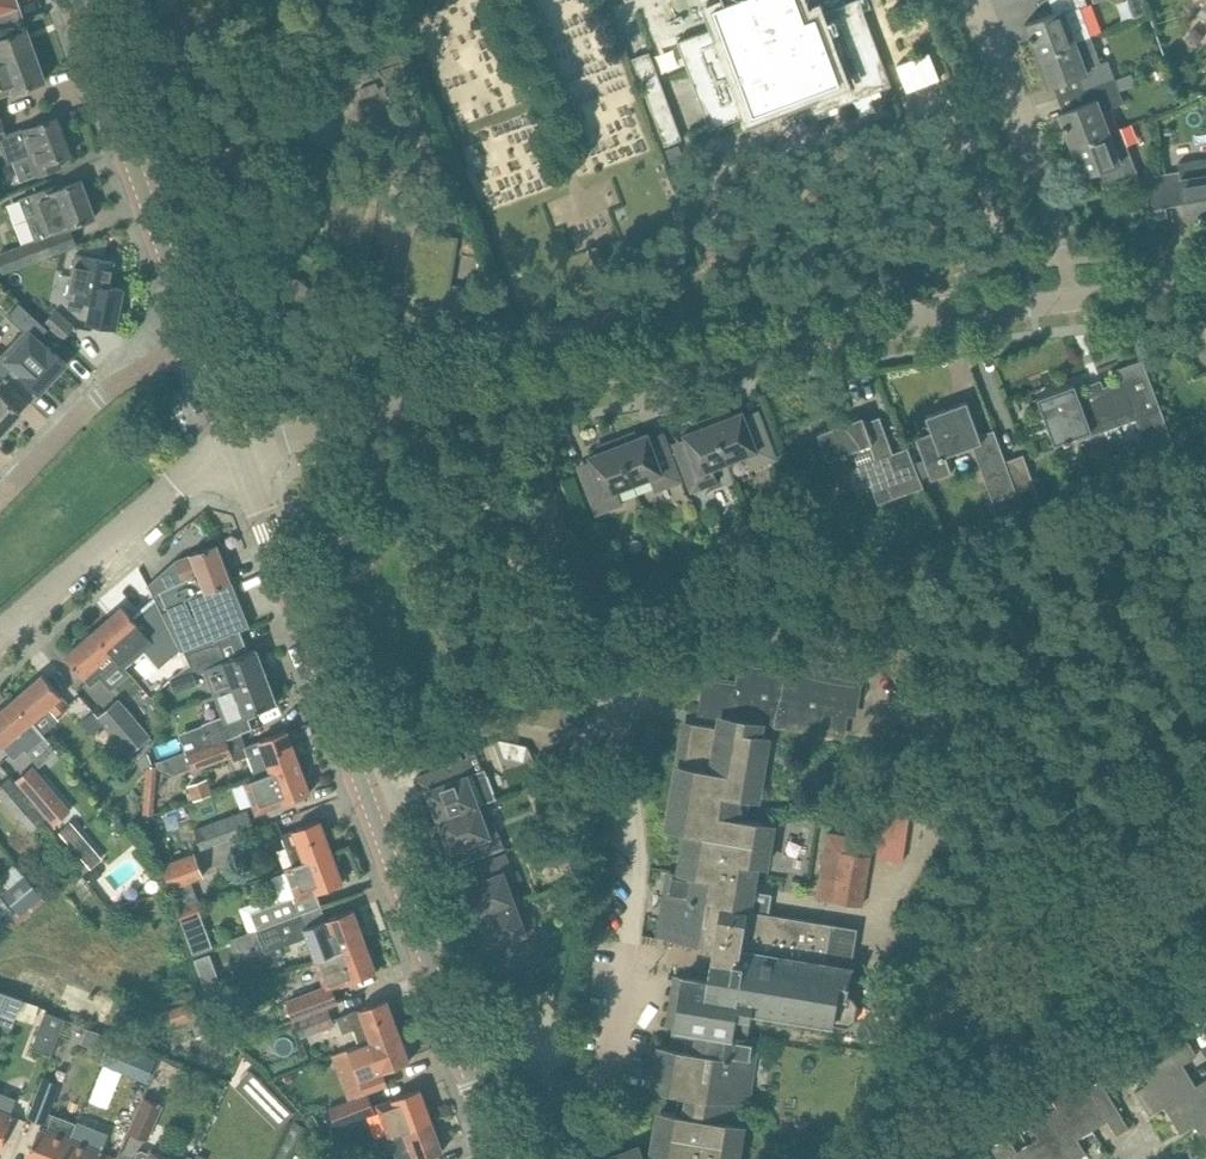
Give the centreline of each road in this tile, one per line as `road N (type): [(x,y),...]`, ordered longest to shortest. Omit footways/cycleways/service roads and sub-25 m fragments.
road 1 (residential): [(238,446),(1205,282)]
road 2 (tertiary): [(504,1158),(238,446)]
road 3 (tertiary): [(202,347),(74,0)]
road 4 (residential): [(0,637),(176,487),(238,446)]
road 5 (residential): [(1062,248),(973,0)]
road 6 (residential): [(0,501),(123,380),(202,347)]

